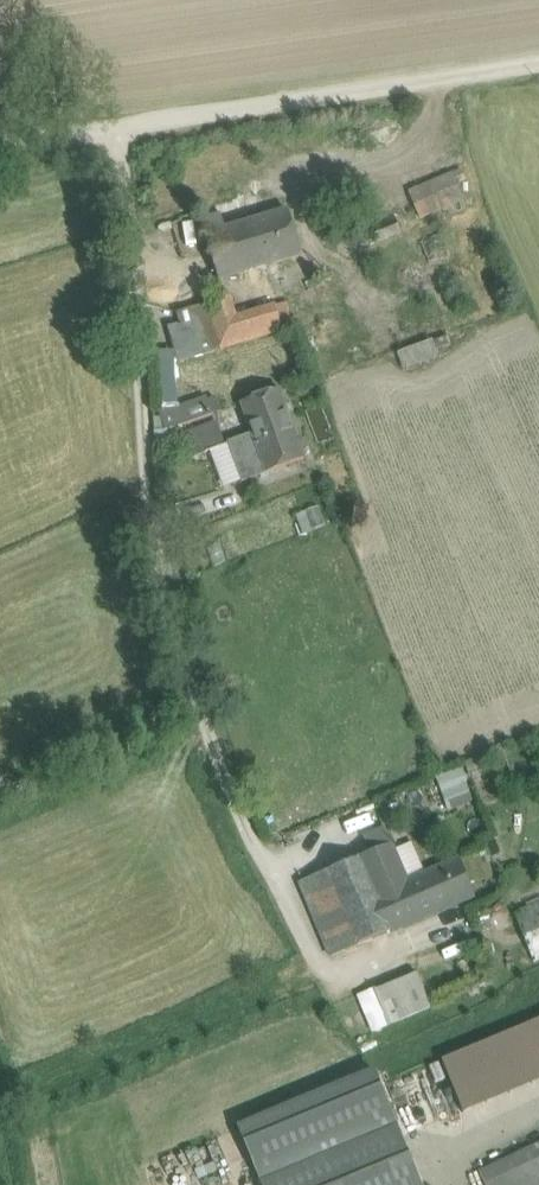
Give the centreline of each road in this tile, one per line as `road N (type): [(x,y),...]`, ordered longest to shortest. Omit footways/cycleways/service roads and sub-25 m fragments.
road 1 (track): [(0,144),(538,63)]

